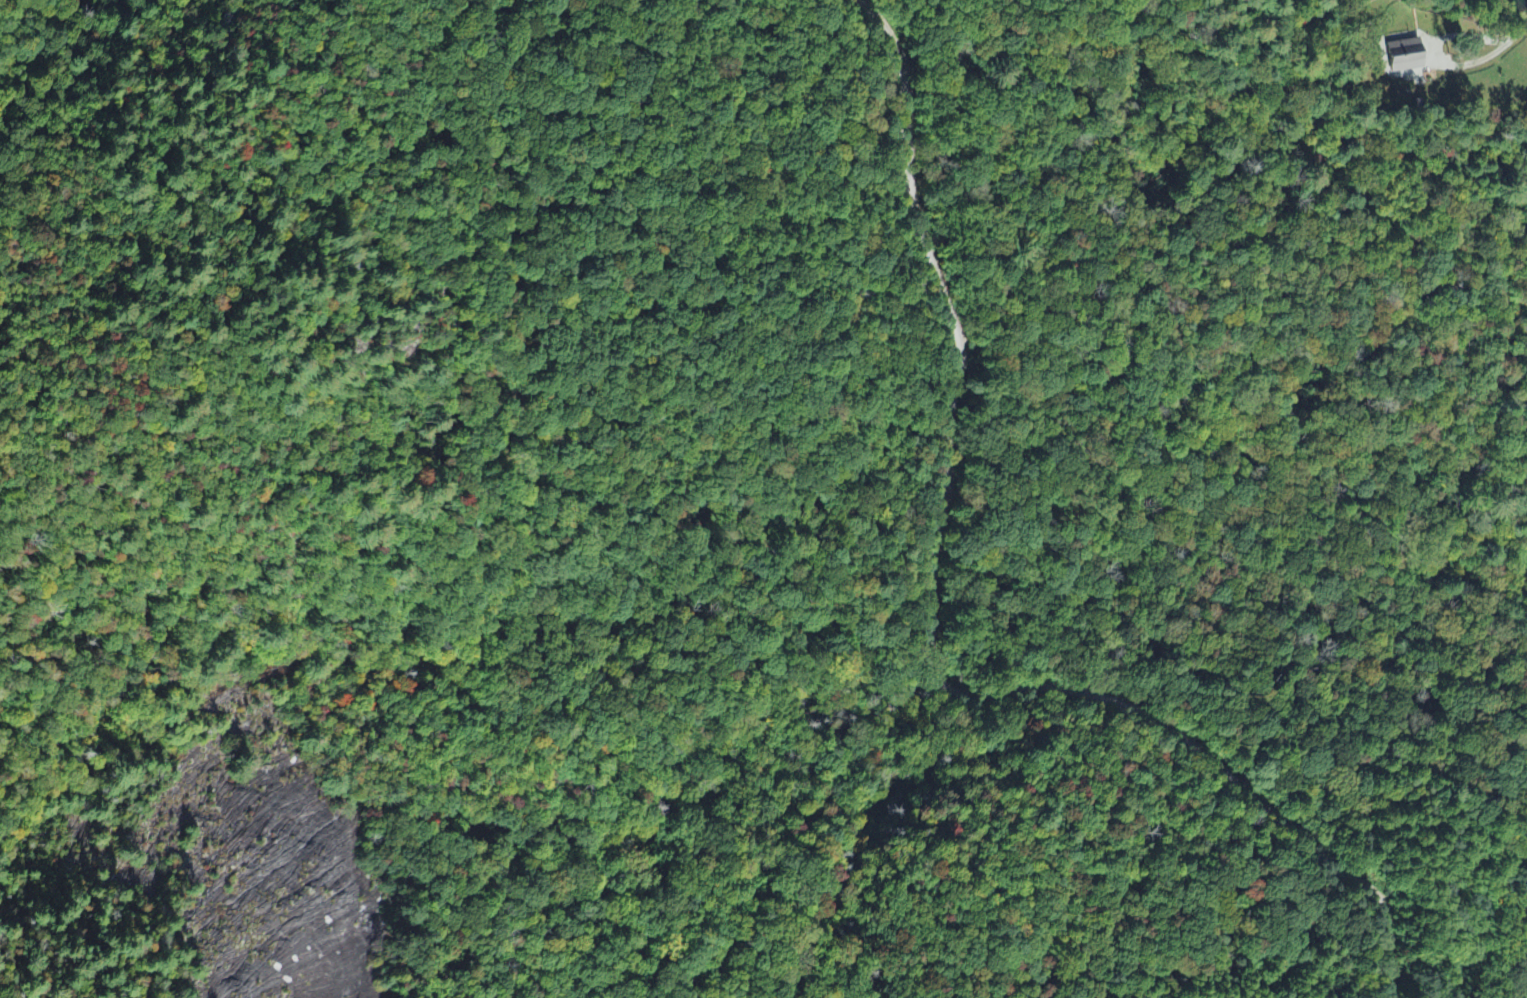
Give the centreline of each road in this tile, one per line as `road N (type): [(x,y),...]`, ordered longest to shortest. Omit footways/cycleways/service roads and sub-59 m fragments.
road 1 (track): [(1381,997),(1380,906),(1190,742),(1079,691),(937,691),(930,597),(958,347),(914,207),(904,76),(858,0)]
road 2 (track): [(1295,0),(1298,85),(1320,144),(1435,273),(1484,308),(1526,319)]

